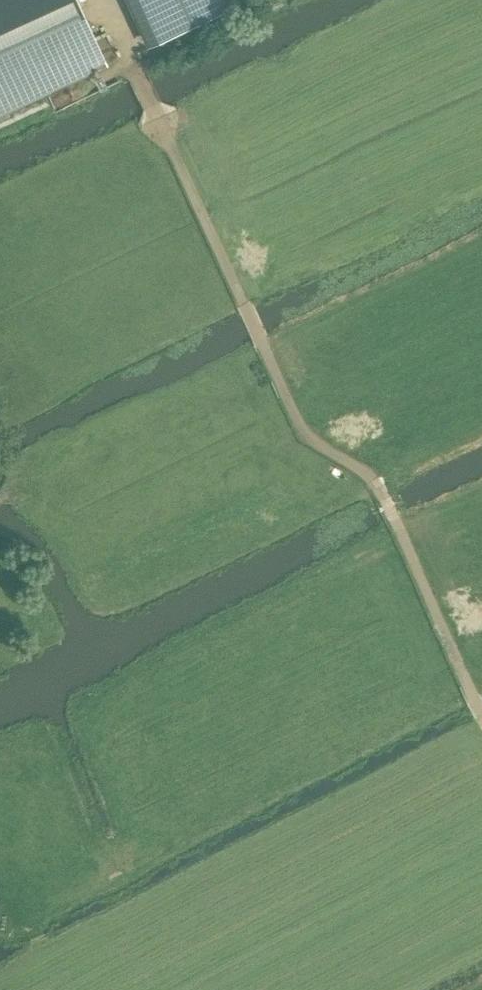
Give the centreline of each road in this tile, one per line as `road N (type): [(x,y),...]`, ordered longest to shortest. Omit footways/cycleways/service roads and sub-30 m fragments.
road 1 (track): [(105,0),(307,435),(377,486),(481,717)]

